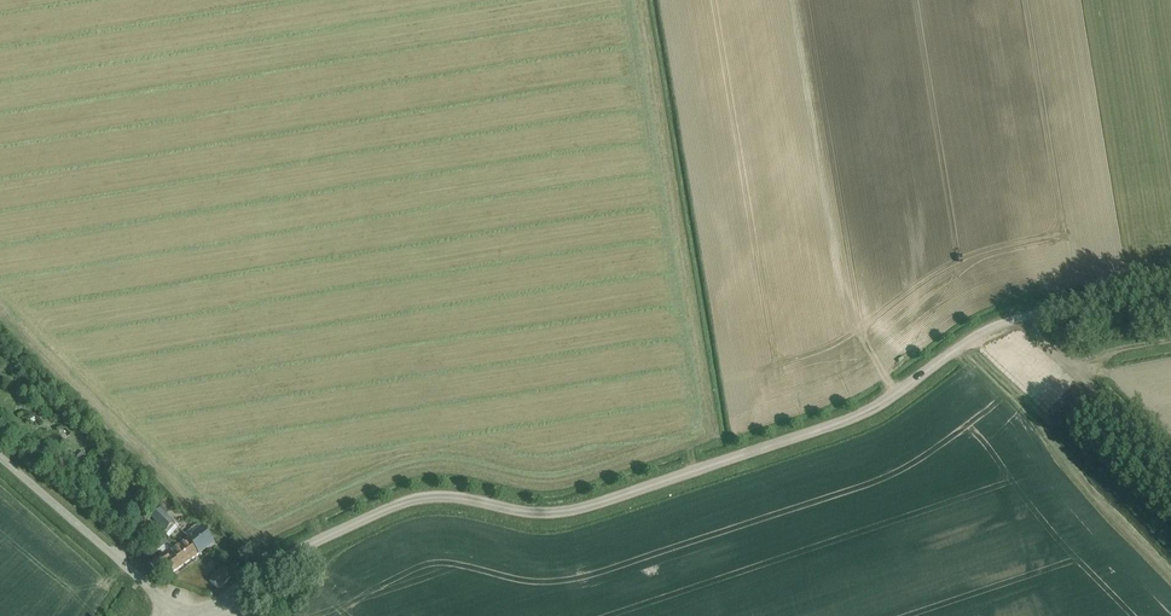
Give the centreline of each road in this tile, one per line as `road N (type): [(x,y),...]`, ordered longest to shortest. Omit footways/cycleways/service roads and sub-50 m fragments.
road 1 (unclassified): [(231,611),(247,584),(297,548),(383,506),(450,496),(520,511),(576,509),(872,408),(998,322),(1170,282)]
road 2 (unclassified): [(175,612),(0,459)]
road 3 (track): [(1170,338),(1094,353),(998,322)]

